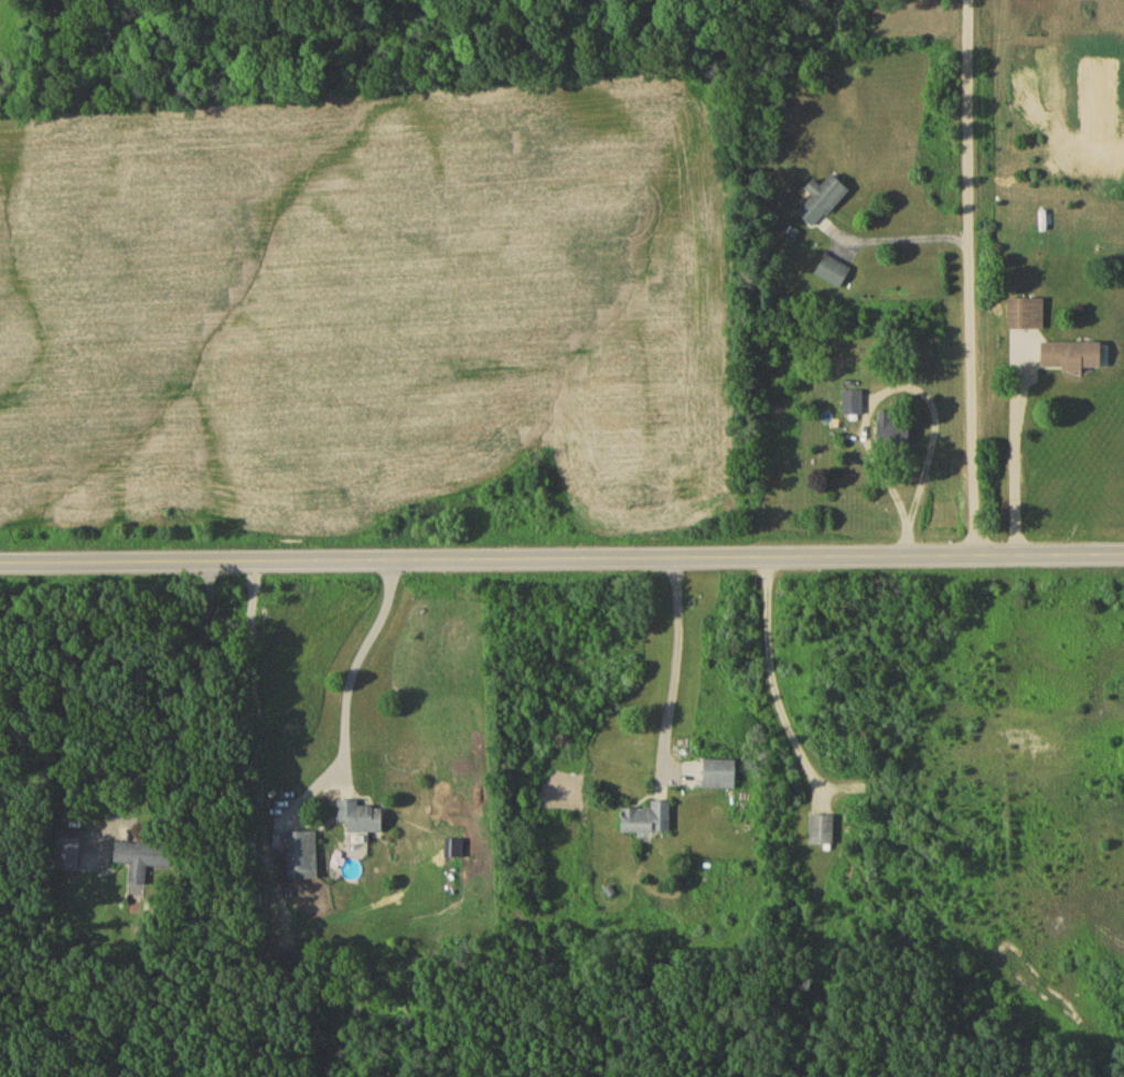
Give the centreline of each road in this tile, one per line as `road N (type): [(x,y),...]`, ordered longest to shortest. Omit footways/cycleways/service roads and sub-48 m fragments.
road 1 (residential): [(0,570),(1123,558)]
road 2 (residential): [(974,558),(974,0)]

